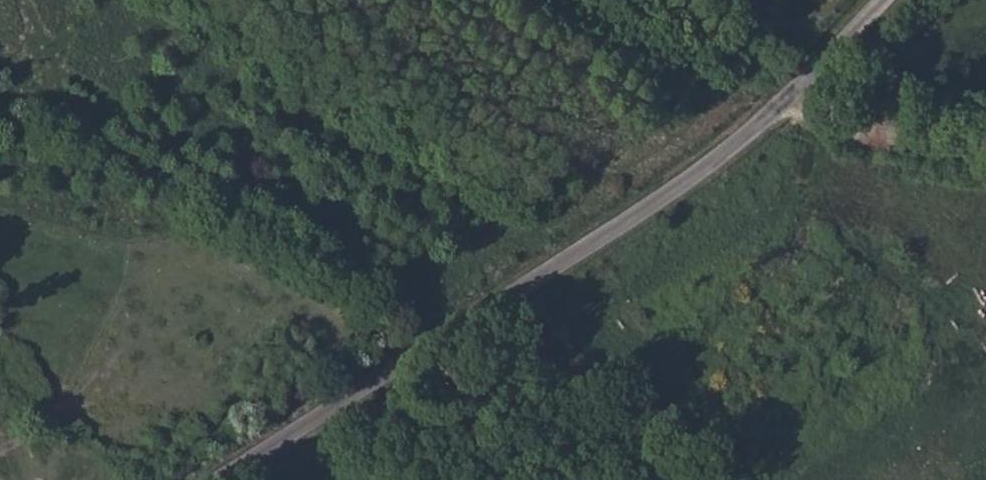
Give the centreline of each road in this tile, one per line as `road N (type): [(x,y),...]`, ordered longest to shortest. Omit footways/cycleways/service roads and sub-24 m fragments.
road 1 (unclassified): [(213,479),(672,193),(773,117),(889,0)]

